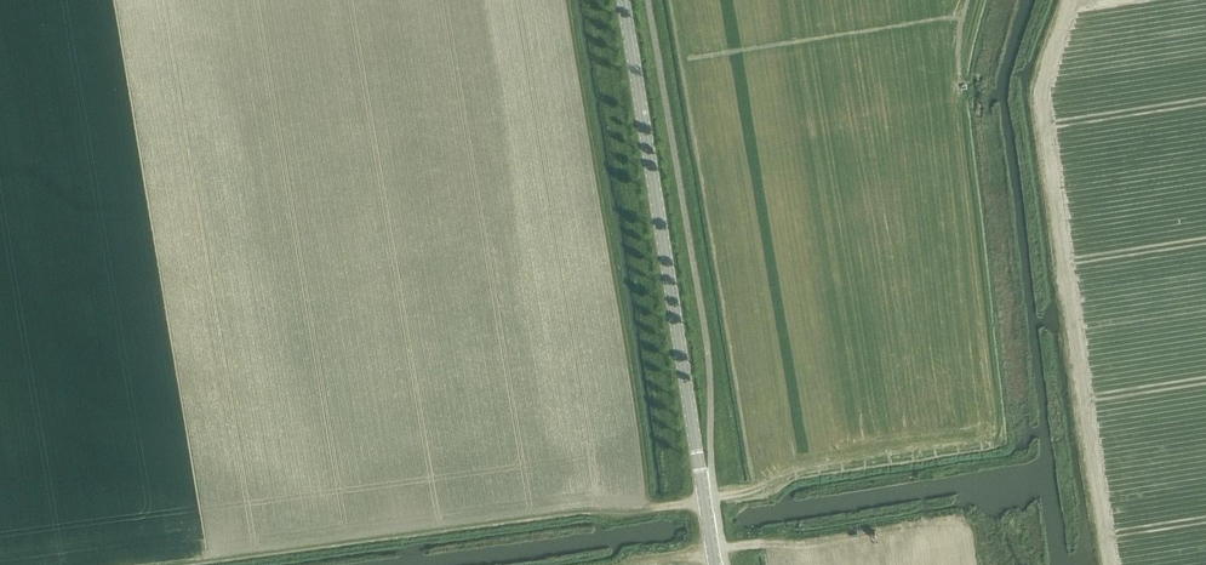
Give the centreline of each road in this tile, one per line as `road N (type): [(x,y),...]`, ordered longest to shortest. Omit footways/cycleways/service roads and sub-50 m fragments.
road 1 (tertiary): [(715,564),(624,0)]
road 2 (track): [(648,509),(565,0)]
road 3 (track): [(595,0),(675,505)]
road 4 (track): [(999,437),(799,470),(704,500),(596,513)]

